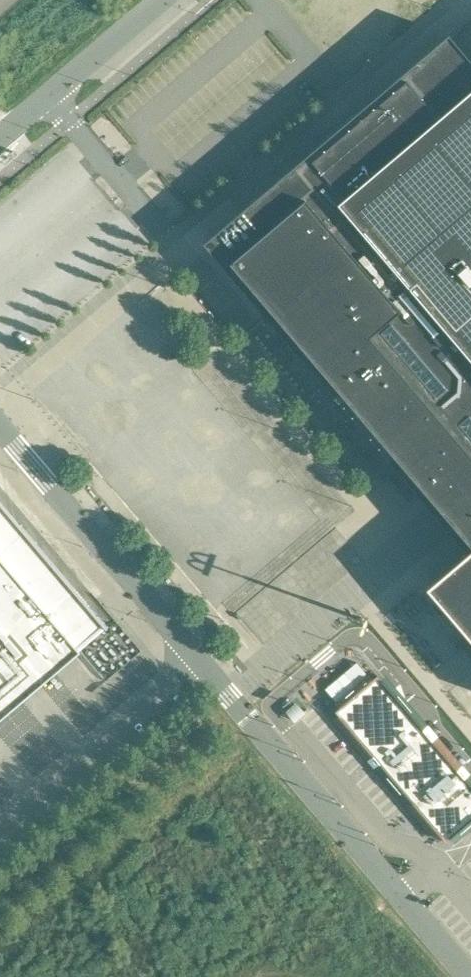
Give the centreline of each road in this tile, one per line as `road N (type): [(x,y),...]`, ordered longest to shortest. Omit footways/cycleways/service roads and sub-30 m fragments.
road 1 (unclassified): [(0,429),(466,976)]
road 2 (tertiary): [(0,136),(160,0)]

